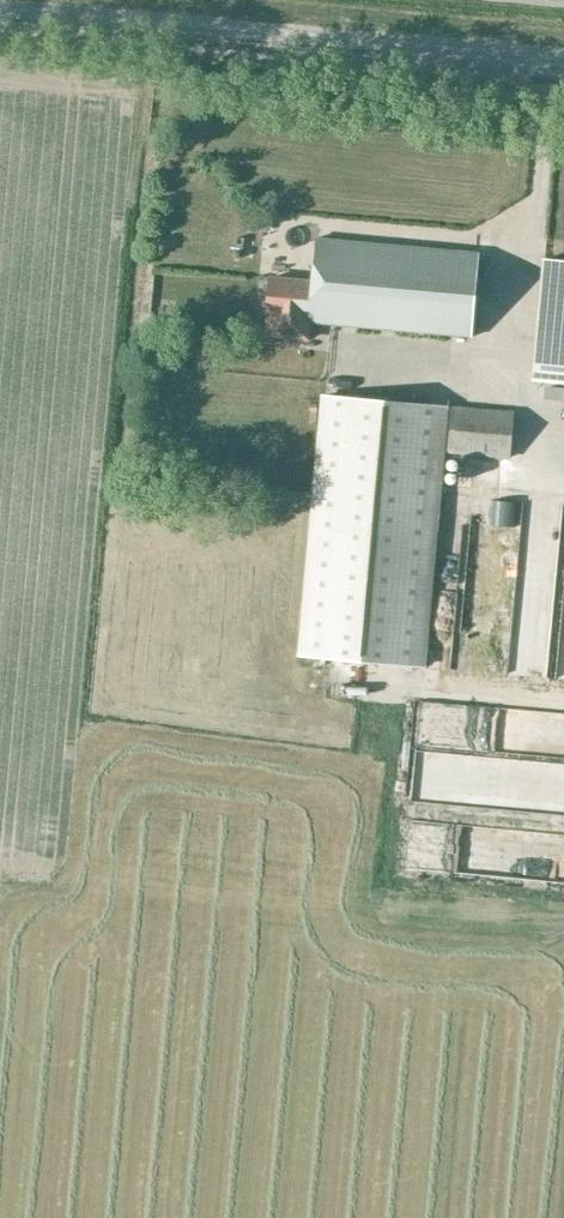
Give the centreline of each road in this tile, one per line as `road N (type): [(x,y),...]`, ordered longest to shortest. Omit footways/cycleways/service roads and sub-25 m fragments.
road 1 (unclassified): [(563,57),(0,6)]

